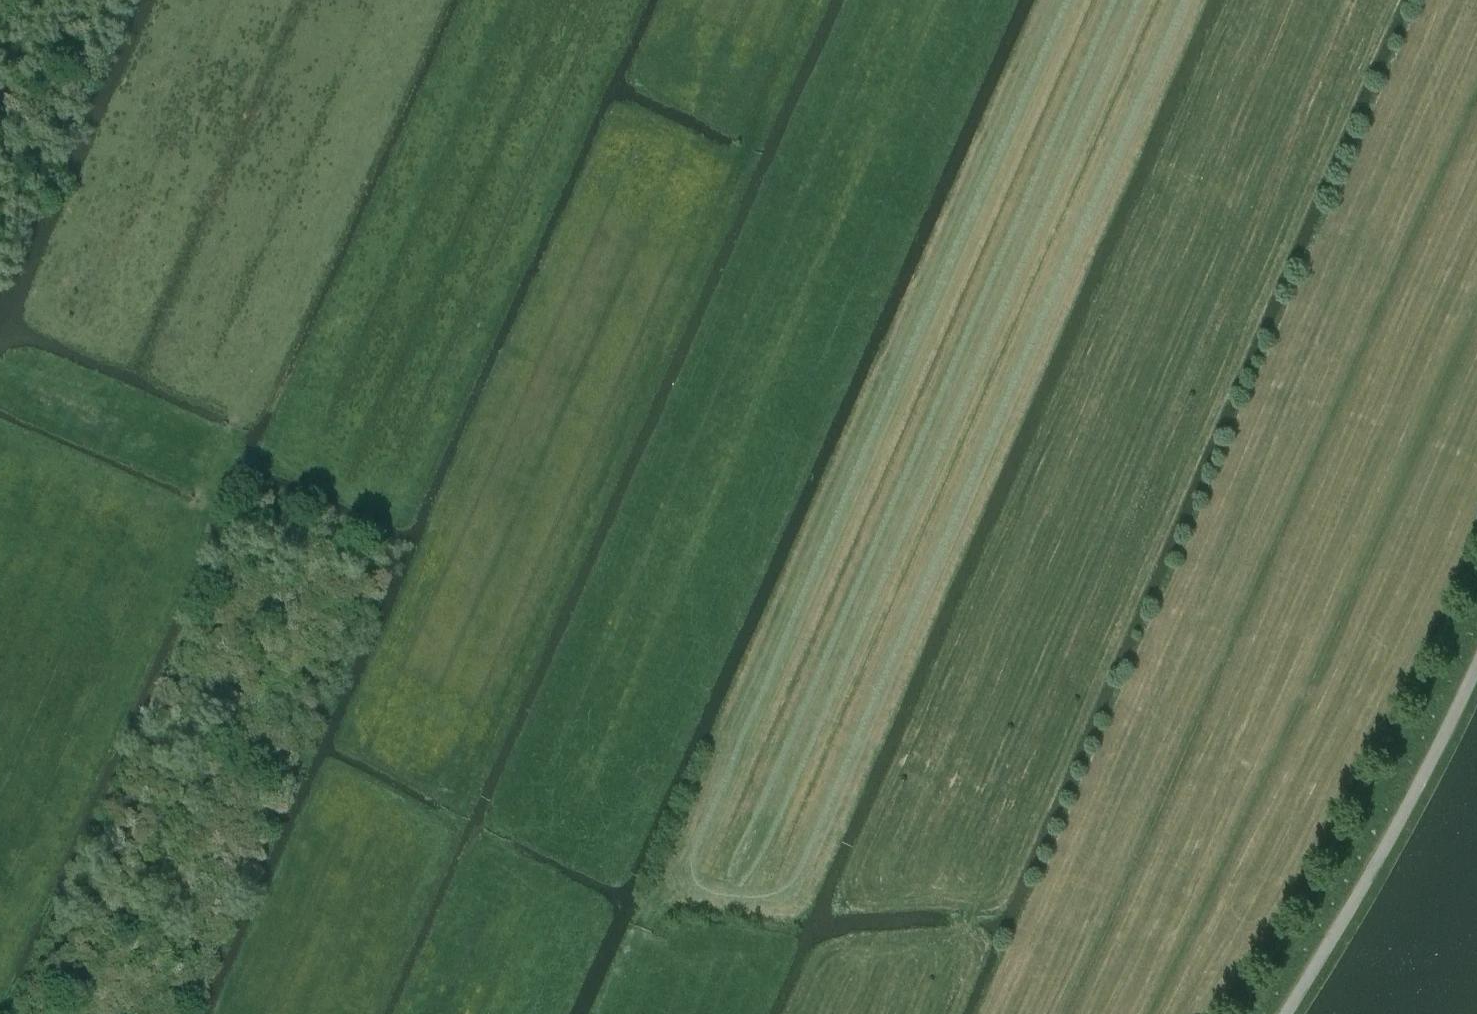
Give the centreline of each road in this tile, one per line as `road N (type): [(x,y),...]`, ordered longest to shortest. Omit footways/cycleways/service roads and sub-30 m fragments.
road 1 (unclassified): [(1288,1013),(1476,664)]

